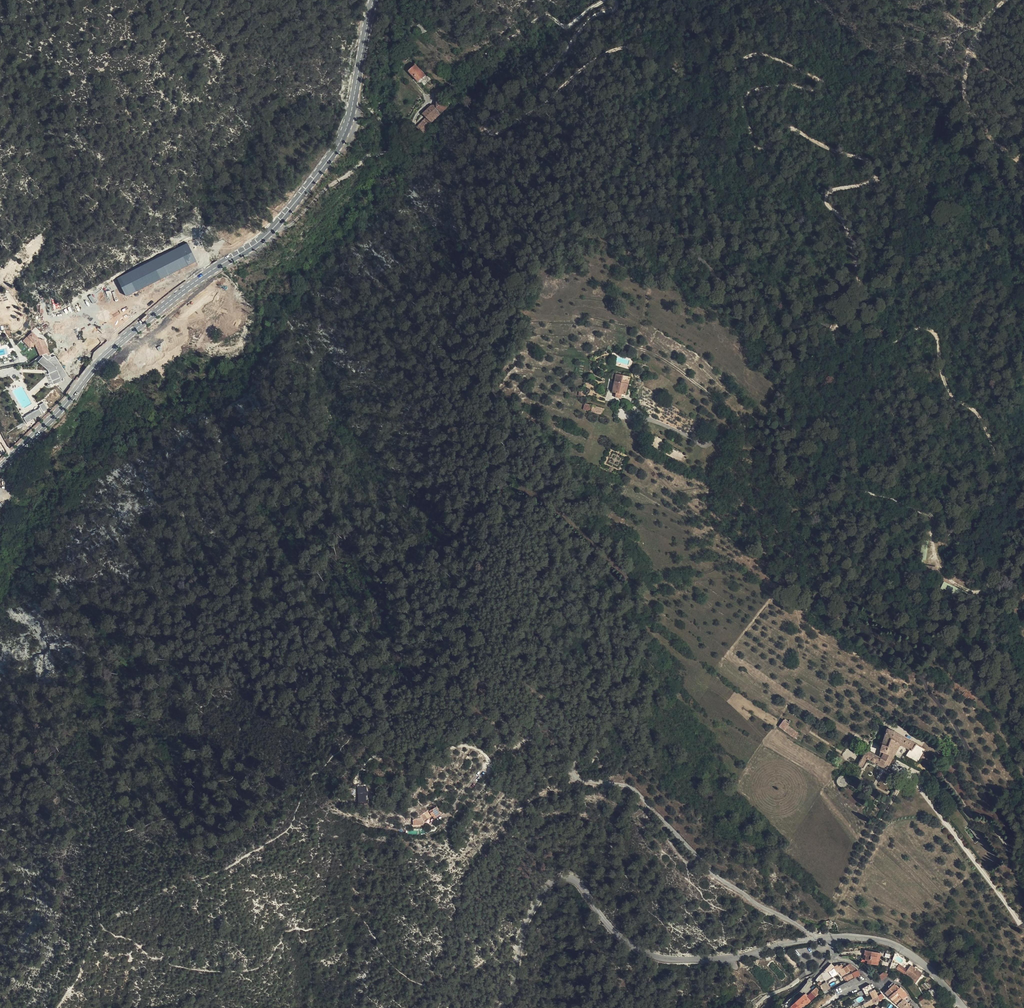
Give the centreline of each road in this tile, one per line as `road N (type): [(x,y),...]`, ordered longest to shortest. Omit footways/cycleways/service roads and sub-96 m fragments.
road 1 (primary): [(0,468),(67,404),(103,356),(266,236),(310,185),(350,117),(373,0)]
road 2 (unclassified): [(963,1007),(924,965),(882,940),(817,938),(733,957),(646,952),(566,879),(547,888),(520,940),(515,983),(499,1007)]
road 3 (track): [(817,938),(708,869),(630,787),(578,779),(572,772),(583,747),(576,734),(520,682),(483,682)]
road 4 (track): [(1006,0),(983,24),(963,83),(968,108),(1023,171)]

